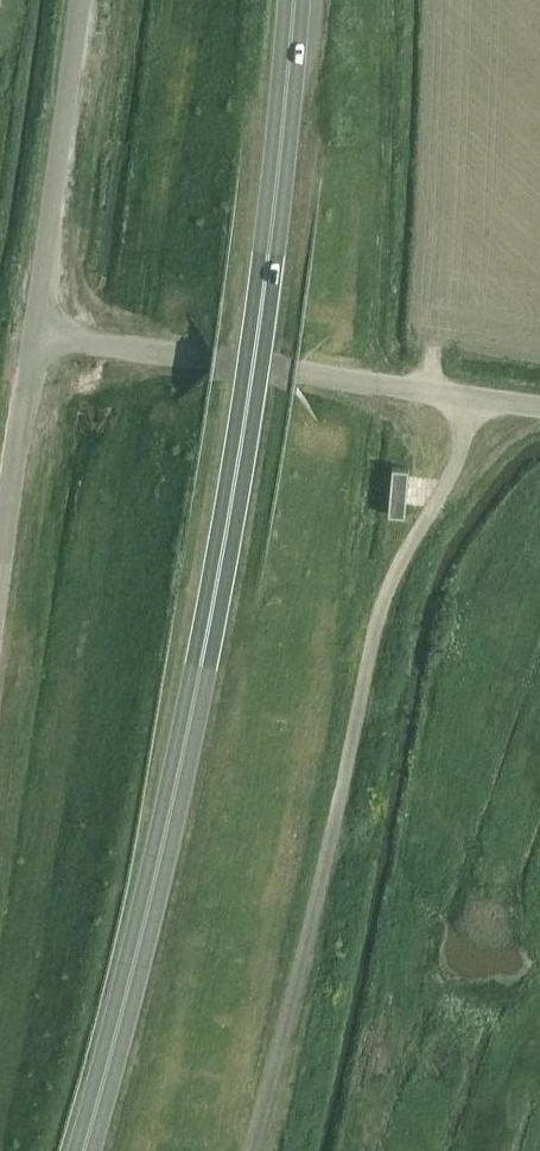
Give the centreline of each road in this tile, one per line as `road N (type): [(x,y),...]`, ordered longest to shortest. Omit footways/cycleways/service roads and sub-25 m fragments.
road 1 (trunk): [(83,1150),(185,738),(250,381),(292,0)]
road 2 (unclassified): [(247,1150),(397,566),(455,466),(479,448),(511,396)]
road 3 (unclassified): [(511,396),(35,337)]
road 4 (unclassified): [(35,337),(78,0)]
road 5 (unclassified): [(0,576),(35,337)]

